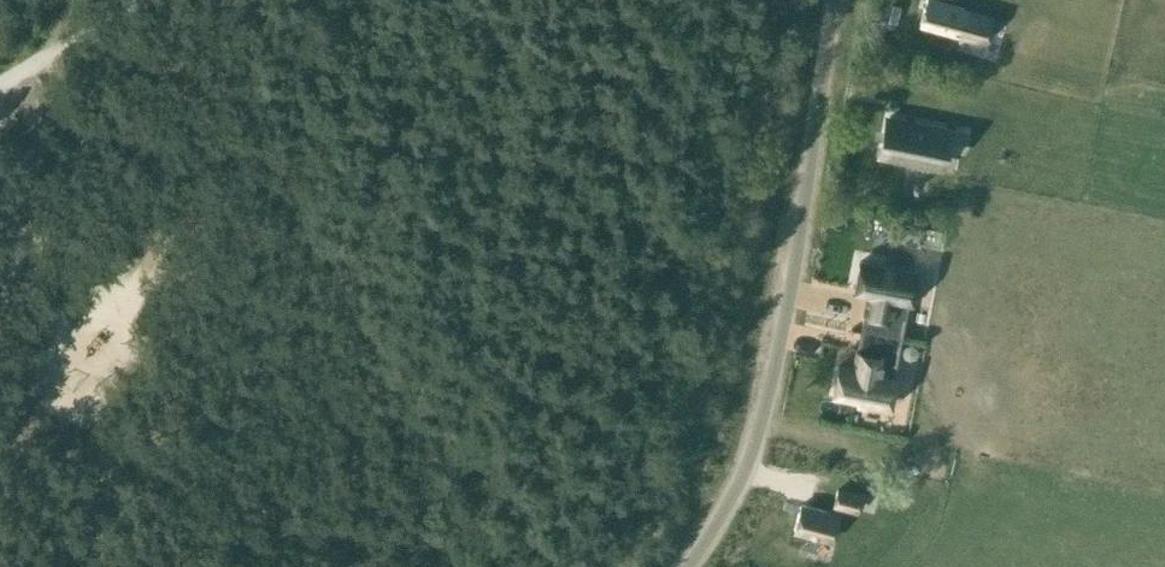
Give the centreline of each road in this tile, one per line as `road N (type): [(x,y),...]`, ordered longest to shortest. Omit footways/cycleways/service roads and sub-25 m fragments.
road 1 (unclassified): [(680,566),(734,494),(771,405),(836,0)]

